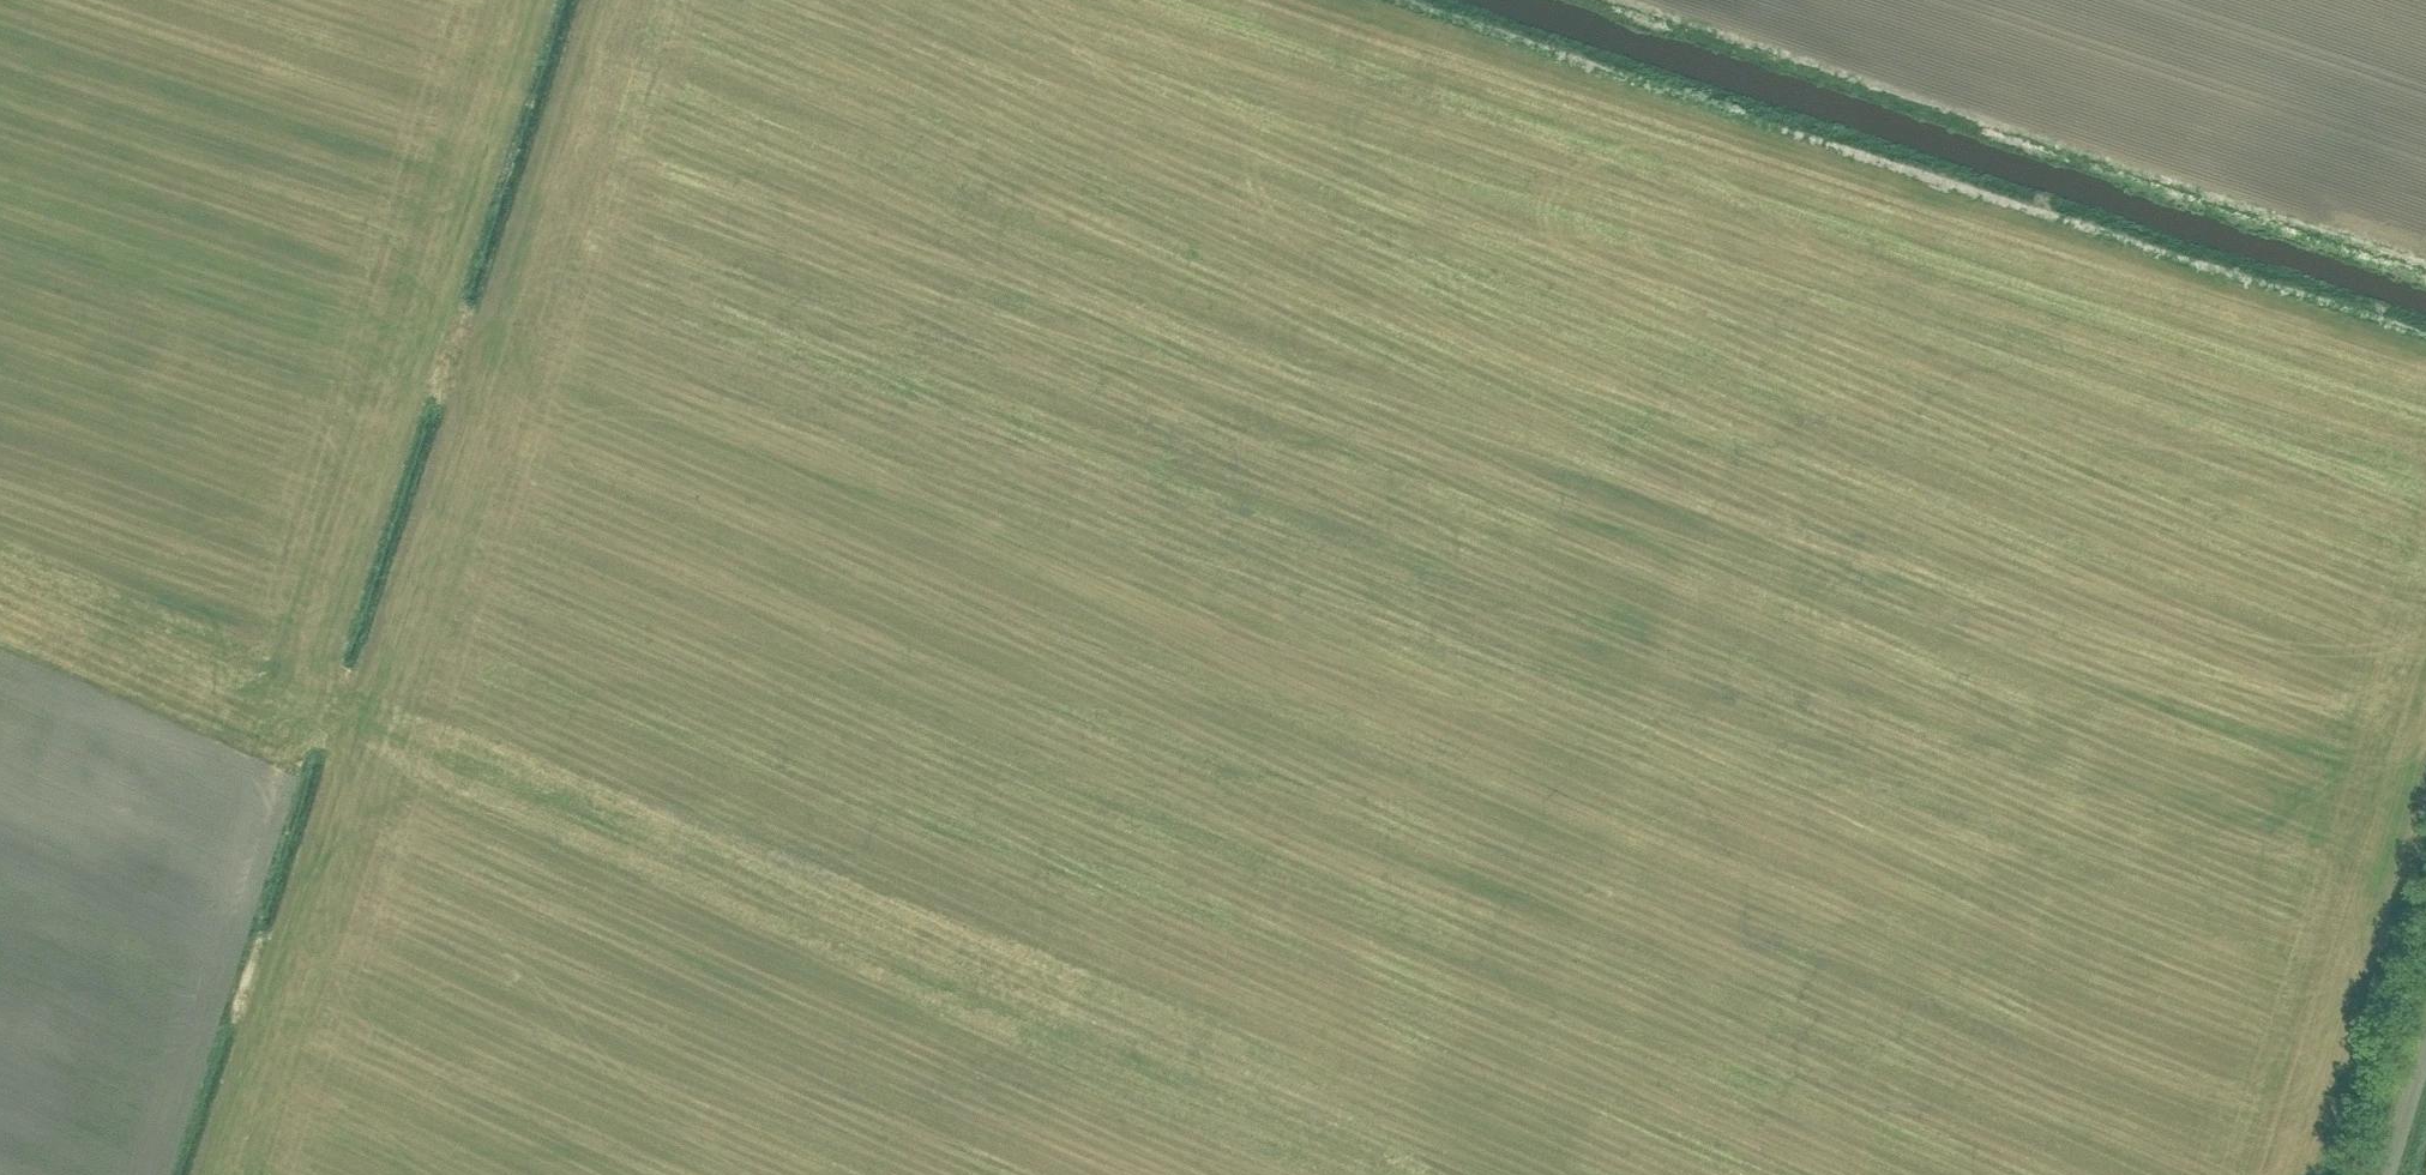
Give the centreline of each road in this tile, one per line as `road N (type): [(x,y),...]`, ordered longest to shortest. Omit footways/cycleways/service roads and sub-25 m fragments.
road 1 (unclassified): [(2388,1174),(2425,1059)]

